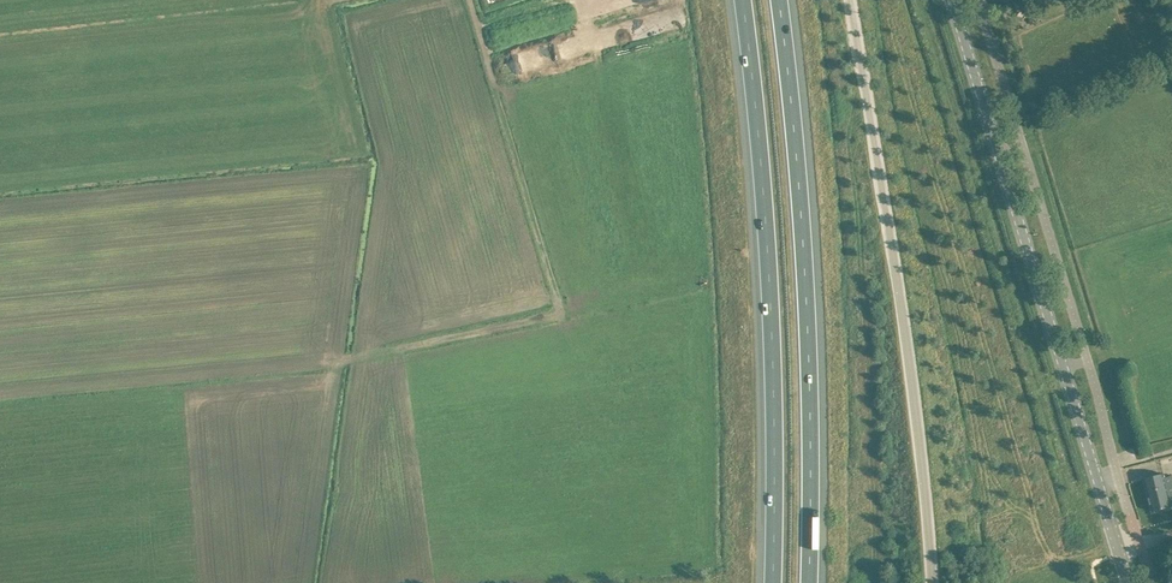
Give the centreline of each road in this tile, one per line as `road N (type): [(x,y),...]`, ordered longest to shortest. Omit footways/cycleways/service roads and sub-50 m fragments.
road 1 (unclassified): [(849,0),(936,582)]
road 2 (motorway): [(739,0),(768,329),(770,582)]
road 3 (motorway): [(810,582),(804,243),(781,0)]
road 4 (tertiary): [(1117,545),(953,0)]

